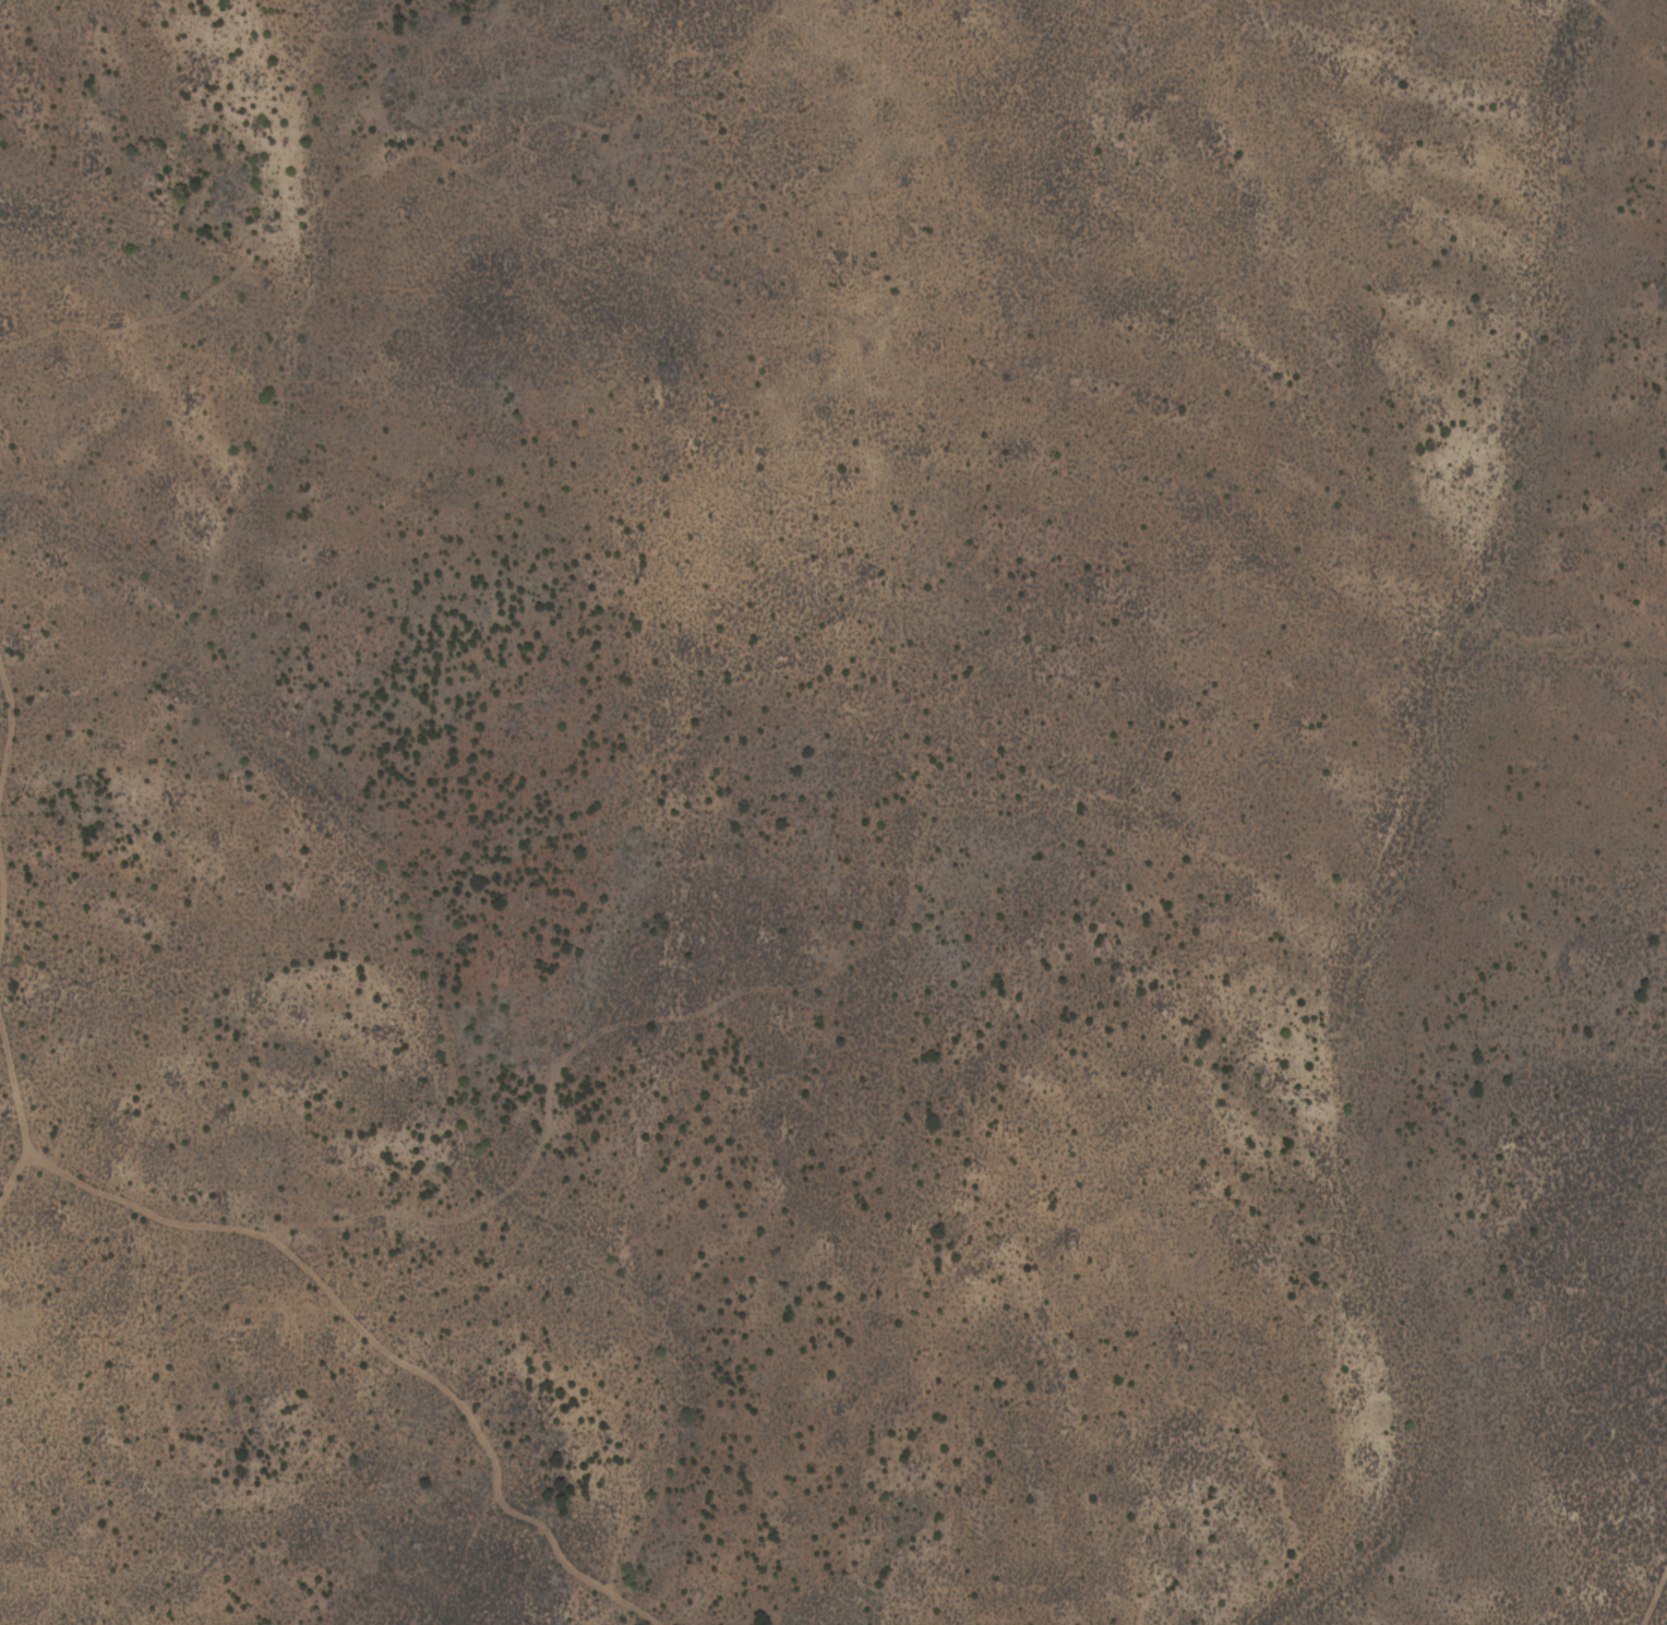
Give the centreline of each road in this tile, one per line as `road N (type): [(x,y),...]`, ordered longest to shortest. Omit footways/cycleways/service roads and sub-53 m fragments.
road 1 (track): [(0,524),(24,563),(35,1121),(0,1176)]

